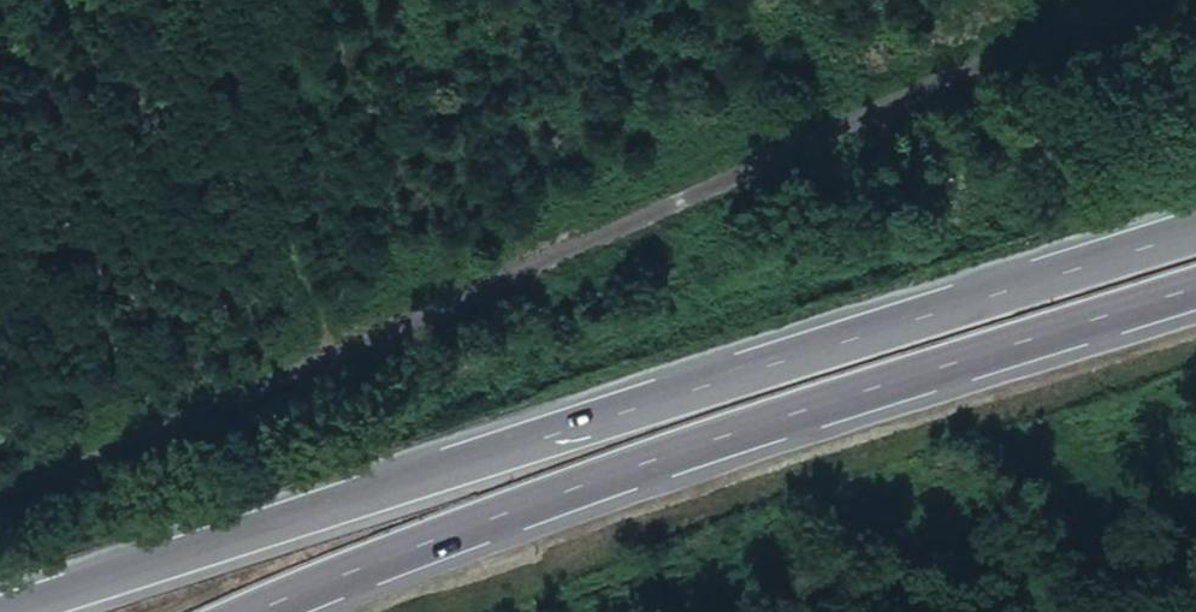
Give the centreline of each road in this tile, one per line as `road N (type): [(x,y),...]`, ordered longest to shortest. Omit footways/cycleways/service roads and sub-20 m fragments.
road 1 (motorway): [(1195,236),(8,611)]
road 2 (track): [(0,490),(312,371),(1132,0)]
road 3 (motorway): [(266,611),(380,562),(1195,292)]
road 4 (track): [(206,0),(267,152),(312,371)]

